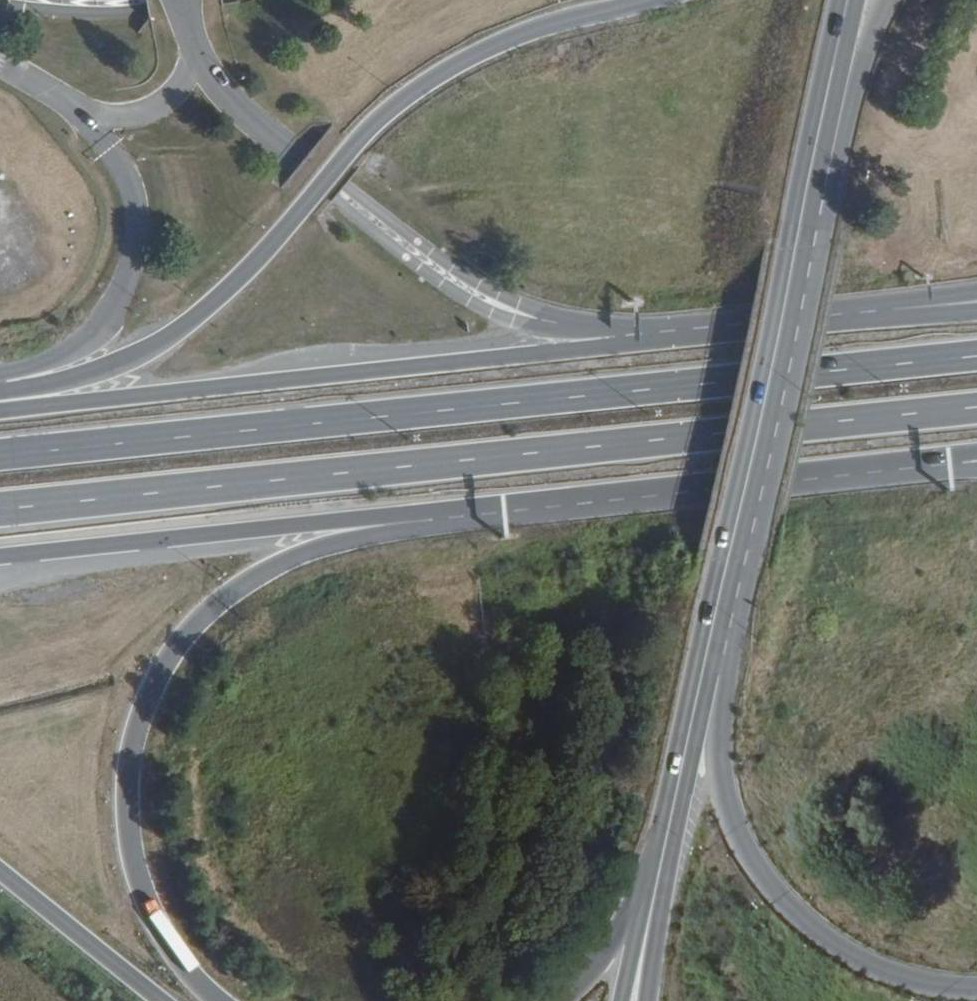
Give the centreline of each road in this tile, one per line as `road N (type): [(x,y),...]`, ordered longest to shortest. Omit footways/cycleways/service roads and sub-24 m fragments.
road 1 (trunk): [(0,509),(976,406)]
road 2 (trunk): [(976,355),(0,456)]
road 3 (trunk): [(658,0),(504,40),(426,81),(358,137),(299,213),(213,300),(96,372),(42,386),(9,380)]
road 4 (trunk): [(219,1000),(167,940),(133,853),(129,773),(149,695),(193,626),(251,578),(318,548),(433,520)]
road 5 (trunk): [(662,331),(608,345),(0,412)]
road 6 (unclassified): [(662,331),(538,320),(452,281),(290,157),(189,63)]
road 7 (trunk): [(433,520),(960,463)]
road 8 (trunk): [(976,988),(933,985),(854,955),(789,905),(762,872),(723,783),(730,679),(719,608)]
road 9 (primary): [(810,182),(719,608)]
road 10 (trunk): [(0,556),(386,516),(433,520)]
road 11 (trunk): [(86,118),(122,166),(137,204),(132,264),(98,332),(9,380)]
road 12 (primary): [(719,608),(660,876)]
road 13 (trunk): [(894,309),(662,331)]
road 14 (trunk): [(0,872),(160,1000)]
road 15 (trunk): [(810,182),(841,152),(890,0)]
road 16 (primary): [(849,0),(810,182)]
road 17 (trunk): [(660,876),(628,912),(609,955),(562,1000)]
road 18 (unclassified): [(27,0),(163,0)]
road 19 (primary): [(660,876),(621,1000)]
road 20 (unclassified): [(86,118),(130,114),(171,95),(189,63)]
road 21 (primary): [(644,1000),(660,876)]

